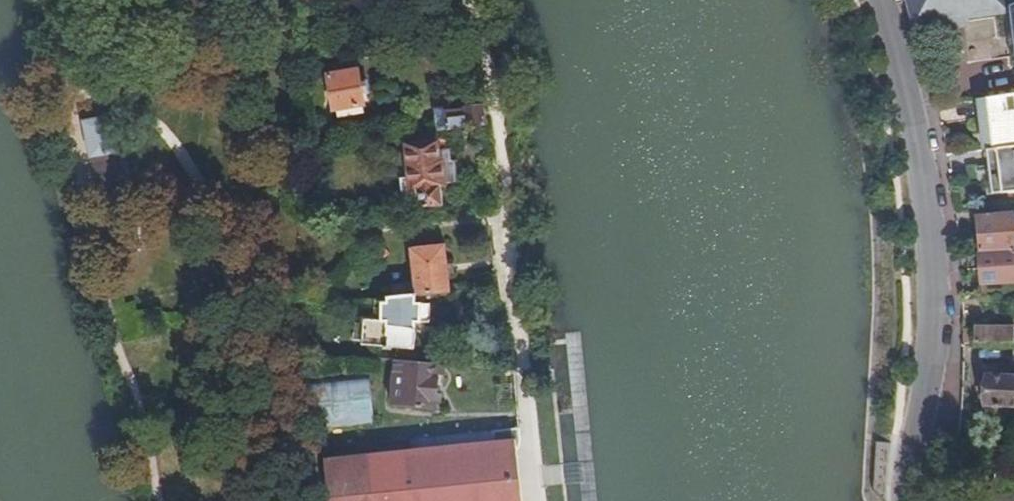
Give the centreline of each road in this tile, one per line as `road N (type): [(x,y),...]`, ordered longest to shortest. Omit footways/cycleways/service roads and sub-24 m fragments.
road 1 (residential): [(881,0),(928,187),(934,269),(908,500)]
road 2 (track): [(463,0),(498,124),(517,341)]

